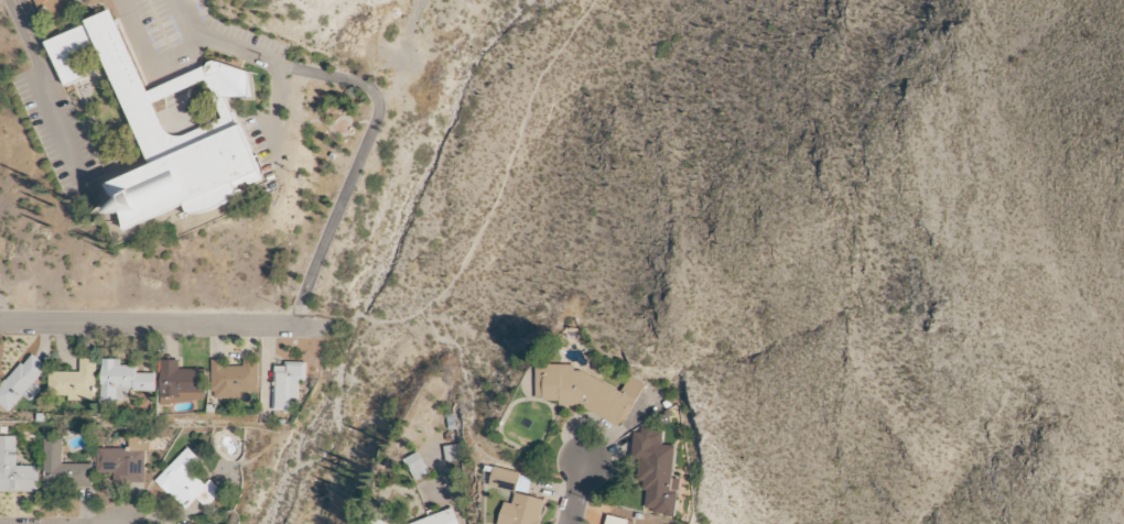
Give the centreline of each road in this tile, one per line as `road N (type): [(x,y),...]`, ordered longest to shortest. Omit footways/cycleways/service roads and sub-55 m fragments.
road 1 (residential): [(0,324),(343,327)]

